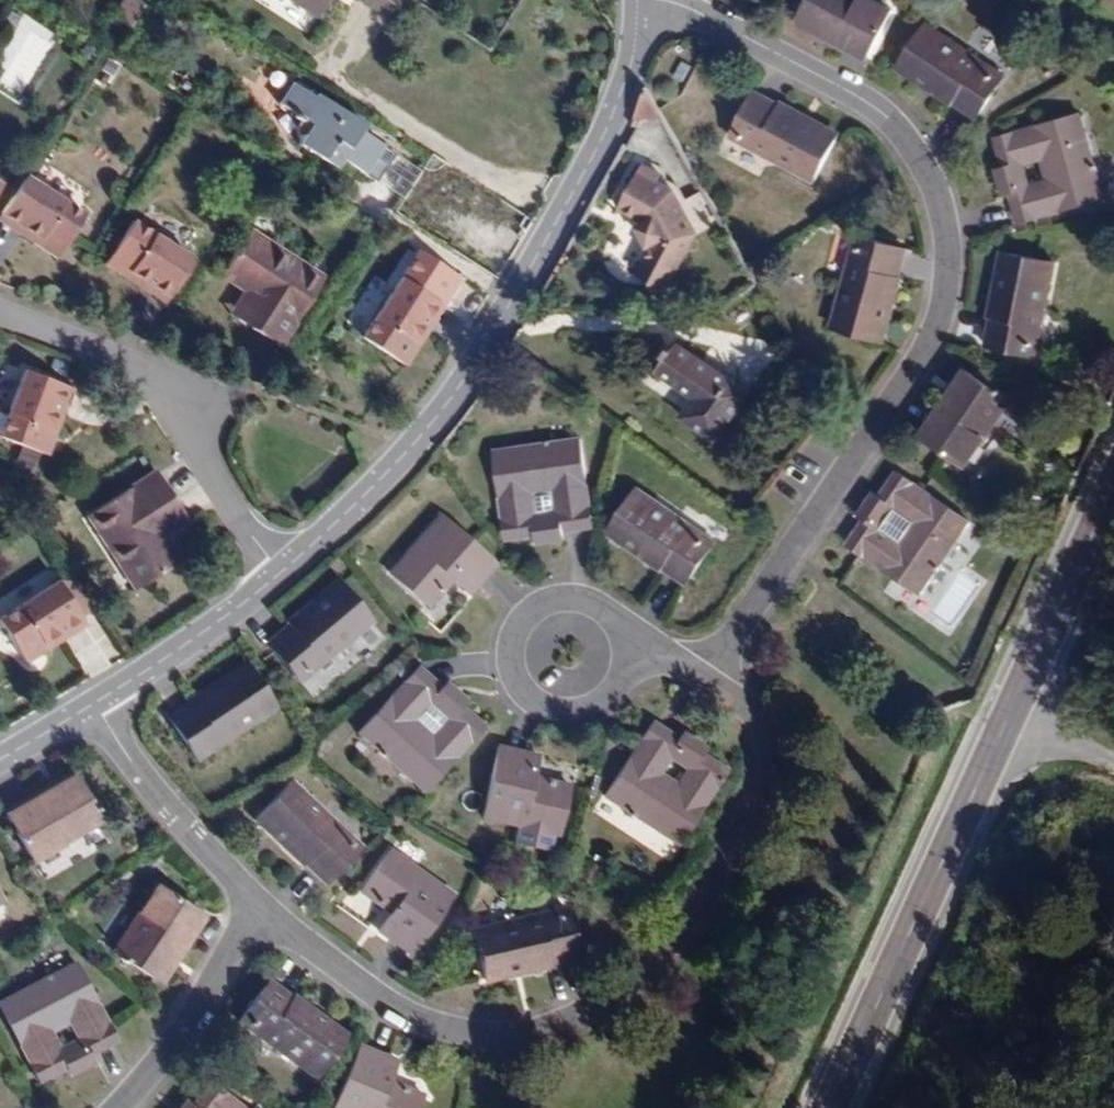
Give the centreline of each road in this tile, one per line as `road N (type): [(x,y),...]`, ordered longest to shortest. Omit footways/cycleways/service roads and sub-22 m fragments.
road 1 (residential): [(716,680),(914,376),(949,301),(956,247),(946,191),(912,130),(854,91),(681,5),(651,0)]
road 2 (residential): [(716,680),(773,736),(777,772),(722,886),(656,975),(604,1014),(500,1042),(448,1033),(396,1013),(260,908)]
road 3 (residential): [(639,0),(634,56),(608,125),(483,353),(359,511),(283,577)]
road 4 (primary): [(1113,481),(827,1107)]
road 5 (residential): [(0,310),(148,380),(283,577)]
road 6 (residential): [(632,656),(621,692),(590,714),(571,716),(536,702),(517,669),(523,632),(550,607),(586,603)]
road 7 (residential): [(260,908),(95,705)]
road 8 (residential): [(121,1107),(183,1031),(260,908)]
road 9 (residential): [(283,577),(95,705)]

